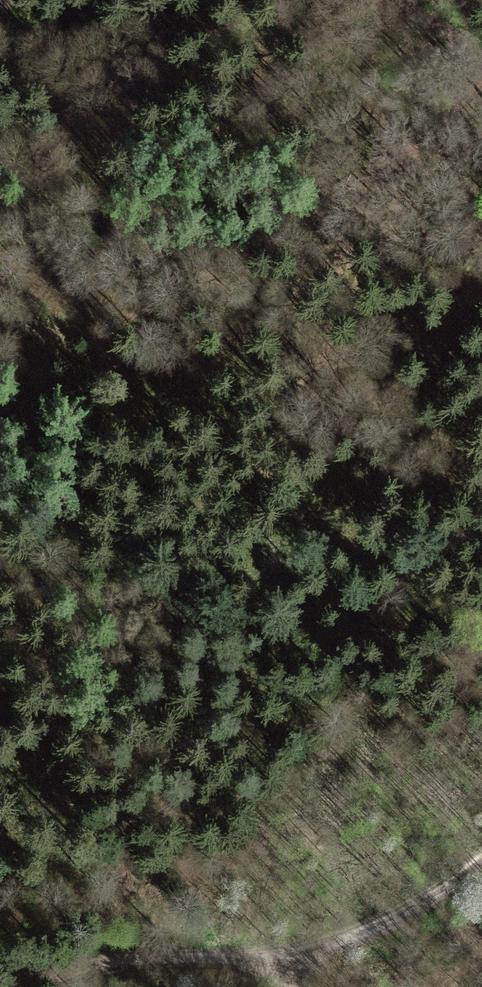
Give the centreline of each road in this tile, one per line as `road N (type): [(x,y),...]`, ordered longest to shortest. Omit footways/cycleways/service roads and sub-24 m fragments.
road 1 (track): [(481,861),(445,892),(382,923),(273,956),(291,986)]
road 2 (track): [(68,986),(120,963),(273,956)]
road 3 (track): [(370,0),(460,44),(481,74)]

